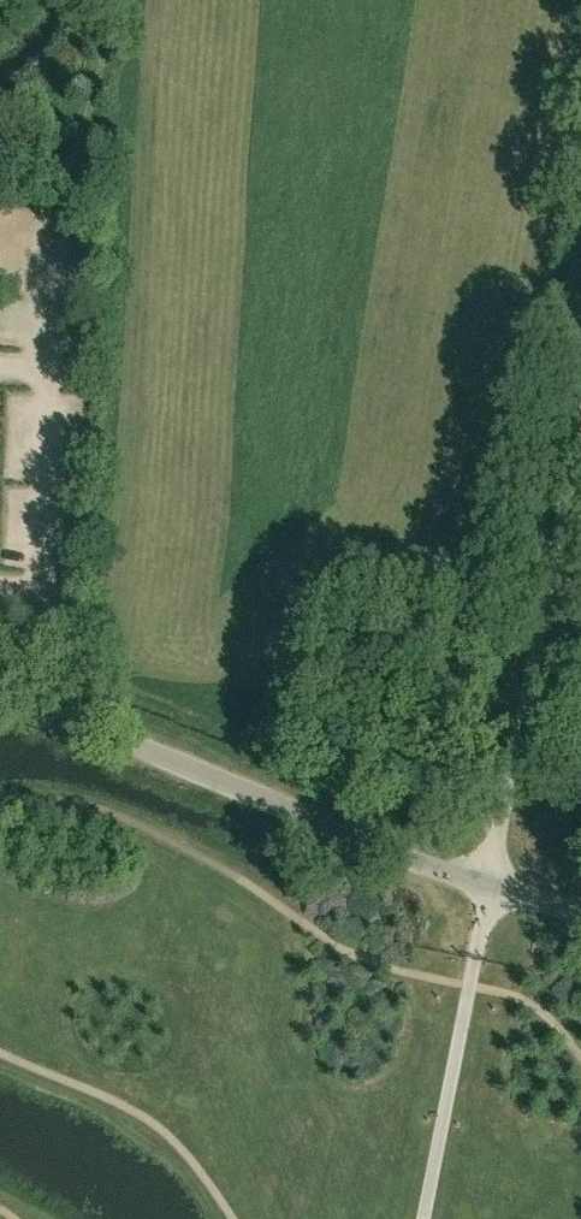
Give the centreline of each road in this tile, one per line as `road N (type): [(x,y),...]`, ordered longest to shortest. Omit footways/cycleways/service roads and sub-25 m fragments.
road 1 (unclassified): [(492,886),(0,696)]
road 2 (residential): [(492,886),(580,408)]
road 3 (track): [(49,195),(97,119),(126,0)]

